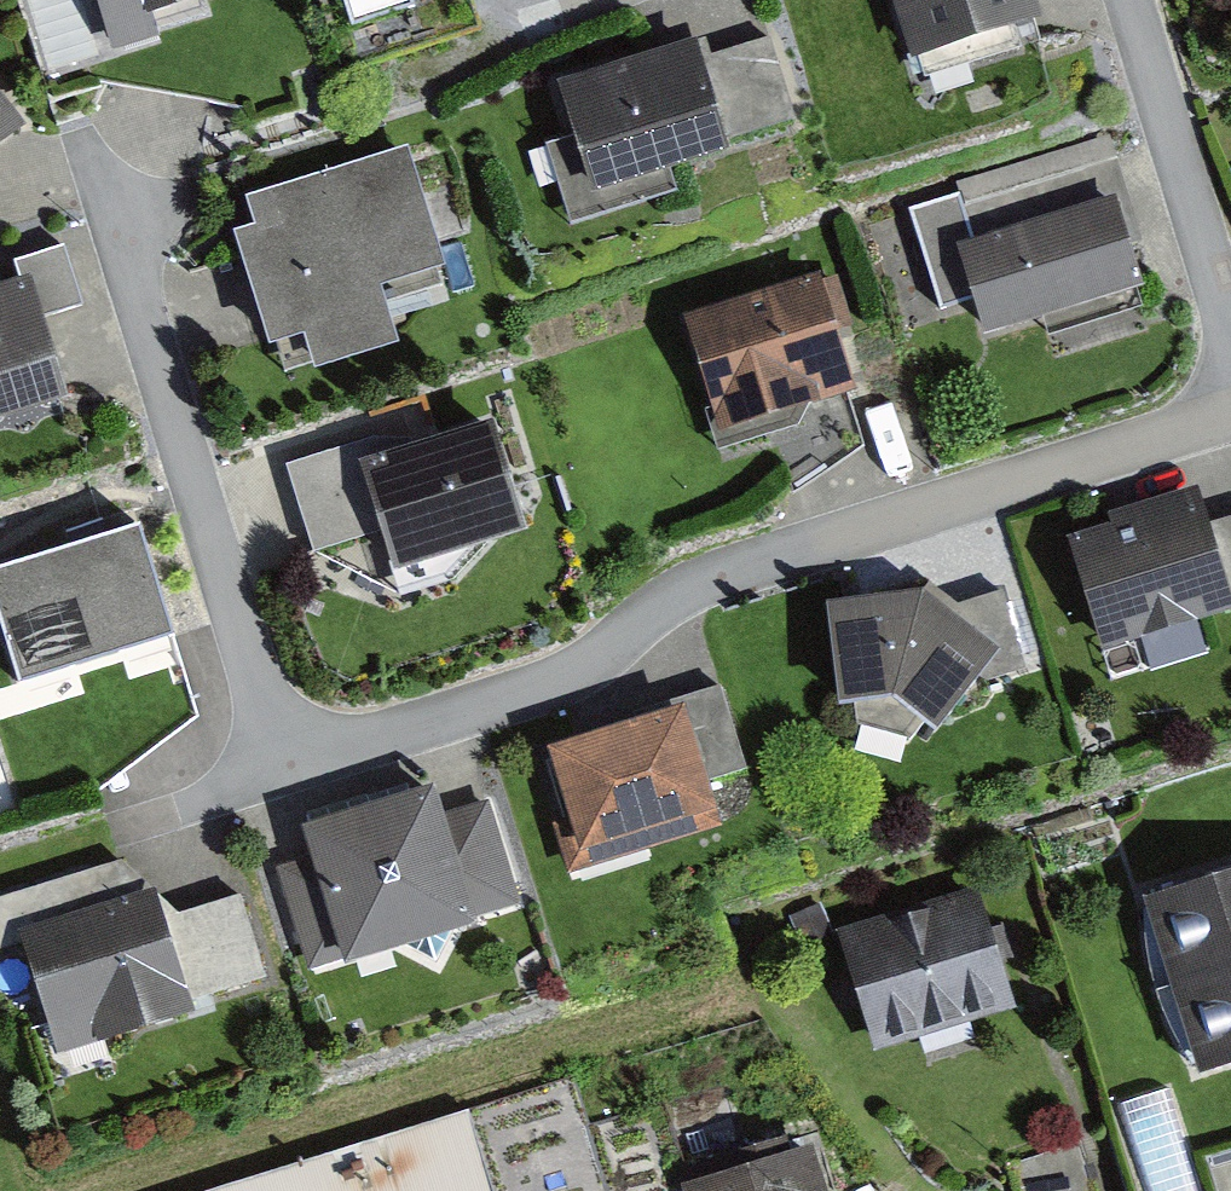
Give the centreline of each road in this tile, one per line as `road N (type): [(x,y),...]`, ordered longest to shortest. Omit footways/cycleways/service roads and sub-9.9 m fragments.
road 1 (residential): [(1230,416),(721,571),(668,598),(589,667),(542,690),(283,772),(82,142)]
road 2 (residential): [(1230,343),(1128,0)]

